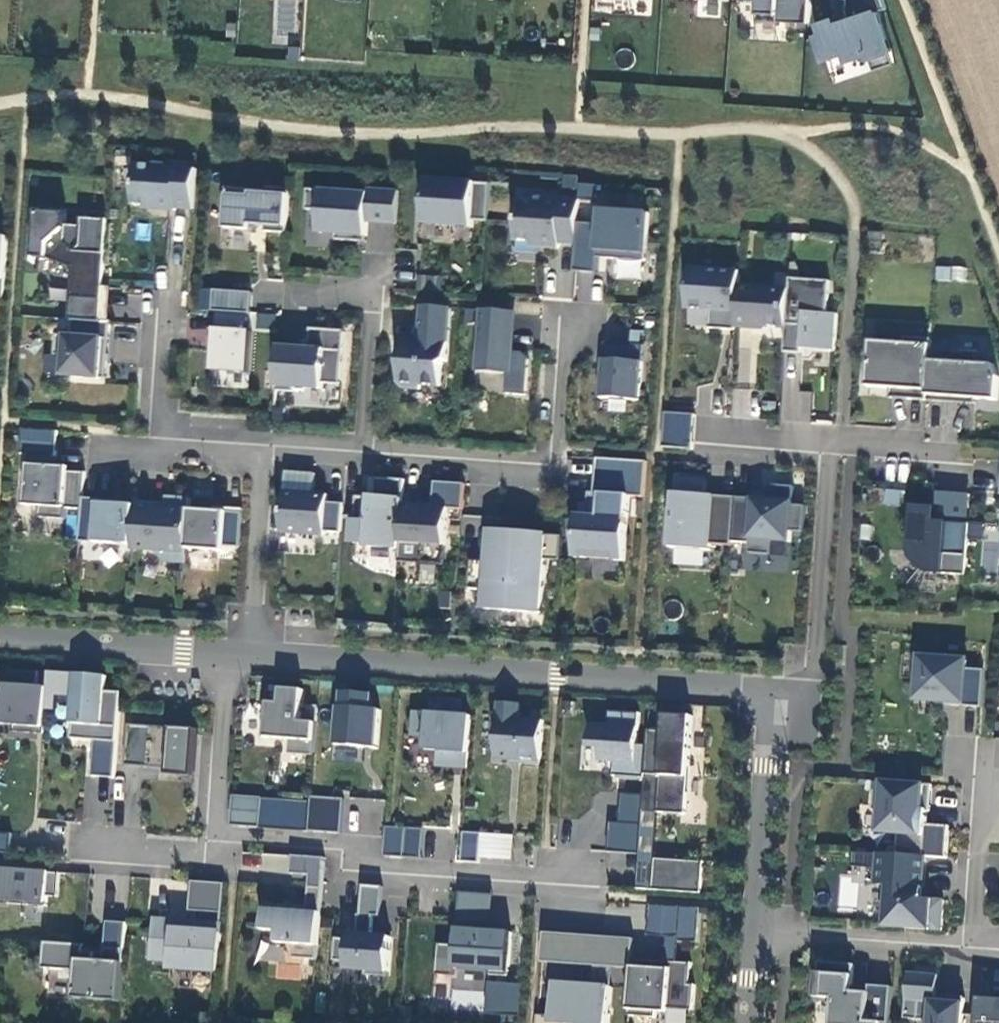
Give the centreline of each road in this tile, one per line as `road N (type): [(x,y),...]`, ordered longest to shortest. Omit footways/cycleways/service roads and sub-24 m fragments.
road 1 (residential): [(770,689),(251,656)]
road 2 (residential): [(217,836),(358,846),(356,864),(574,882)]
road 3 (residential): [(363,454),(558,467),(568,323)]
road 4 (residential): [(770,689),(813,693),(830,443)]
road 5 (residential): [(755,935),(770,689)]
road 6 (residential): [(229,655),(0,640)]
road 7 (residential): [(755,935),(973,948)]
road 8 (residential): [(363,454),(375,297),(328,294)]
road 9 (residential): [(251,656),(264,463)]
road 10 (residential): [(973,948),(985,803),(973,781),(973,761)]
road 11 (residential): [(229,655),(217,836)]
road 12 (residential): [(217,836),(215,858),(88,849)]
road 13 (residential): [(157,455),(168,319)]
road 14 (residential): [(830,443),(953,453)]

